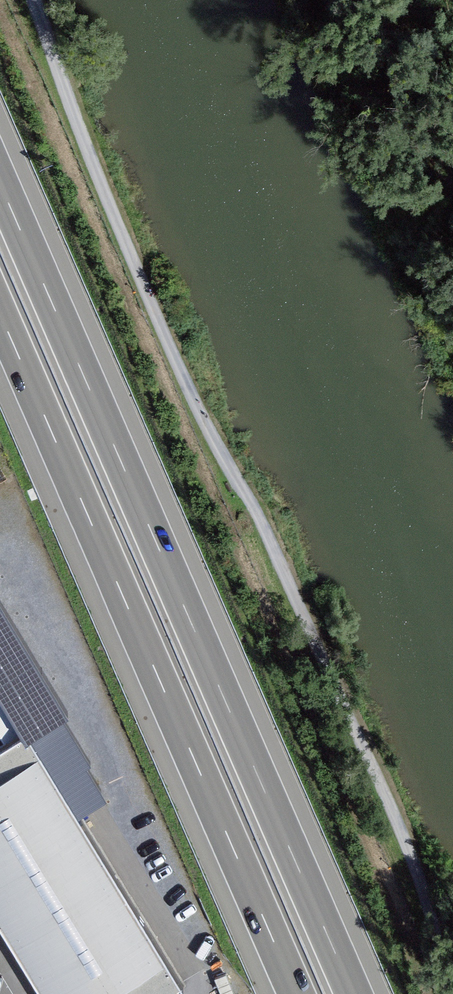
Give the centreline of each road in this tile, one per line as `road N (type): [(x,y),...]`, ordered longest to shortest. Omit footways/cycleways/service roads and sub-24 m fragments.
road 1 (track): [(452,985),(390,787),(264,514),(184,365),(97,165),(40,0)]
road 2 (motorway): [(361,993),(0,167)]
road 3 (motorway): [(0,302),(302,993)]

